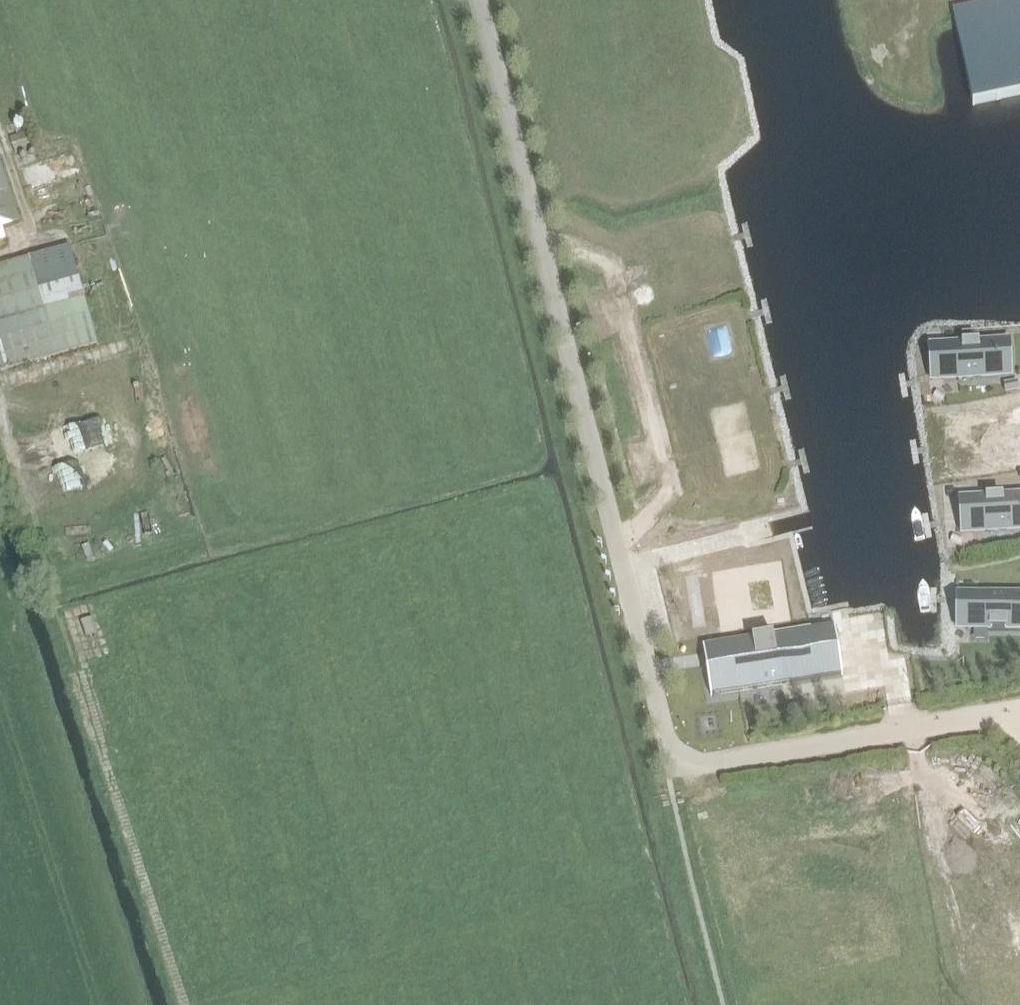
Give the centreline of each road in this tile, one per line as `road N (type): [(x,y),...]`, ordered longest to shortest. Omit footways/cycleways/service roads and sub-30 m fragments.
road 1 (unclassified): [(481,0),(674,759)]

